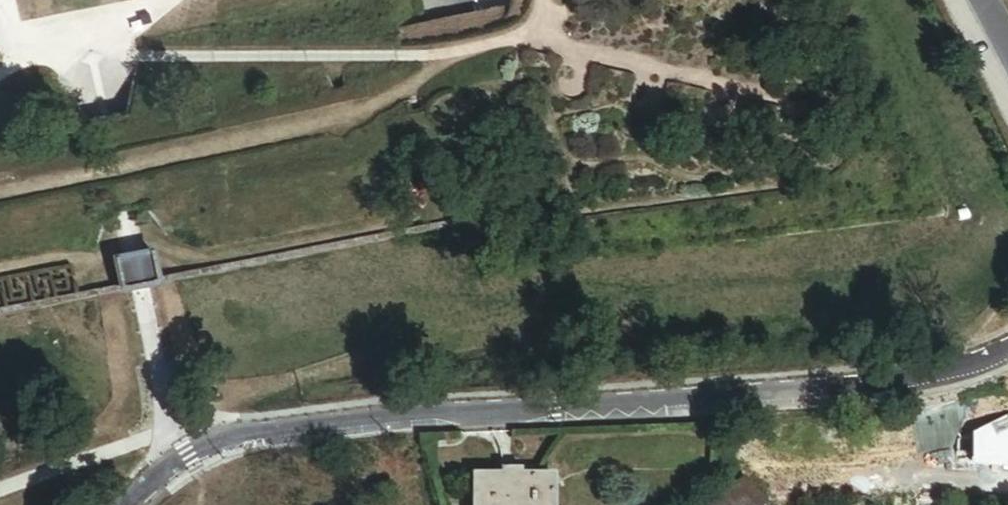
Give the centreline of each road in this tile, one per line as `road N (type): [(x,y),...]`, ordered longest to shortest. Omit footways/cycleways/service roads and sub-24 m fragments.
road 1 (residential): [(129,504),(177,461),(255,431),(415,413),(867,390),(1007,353)]

